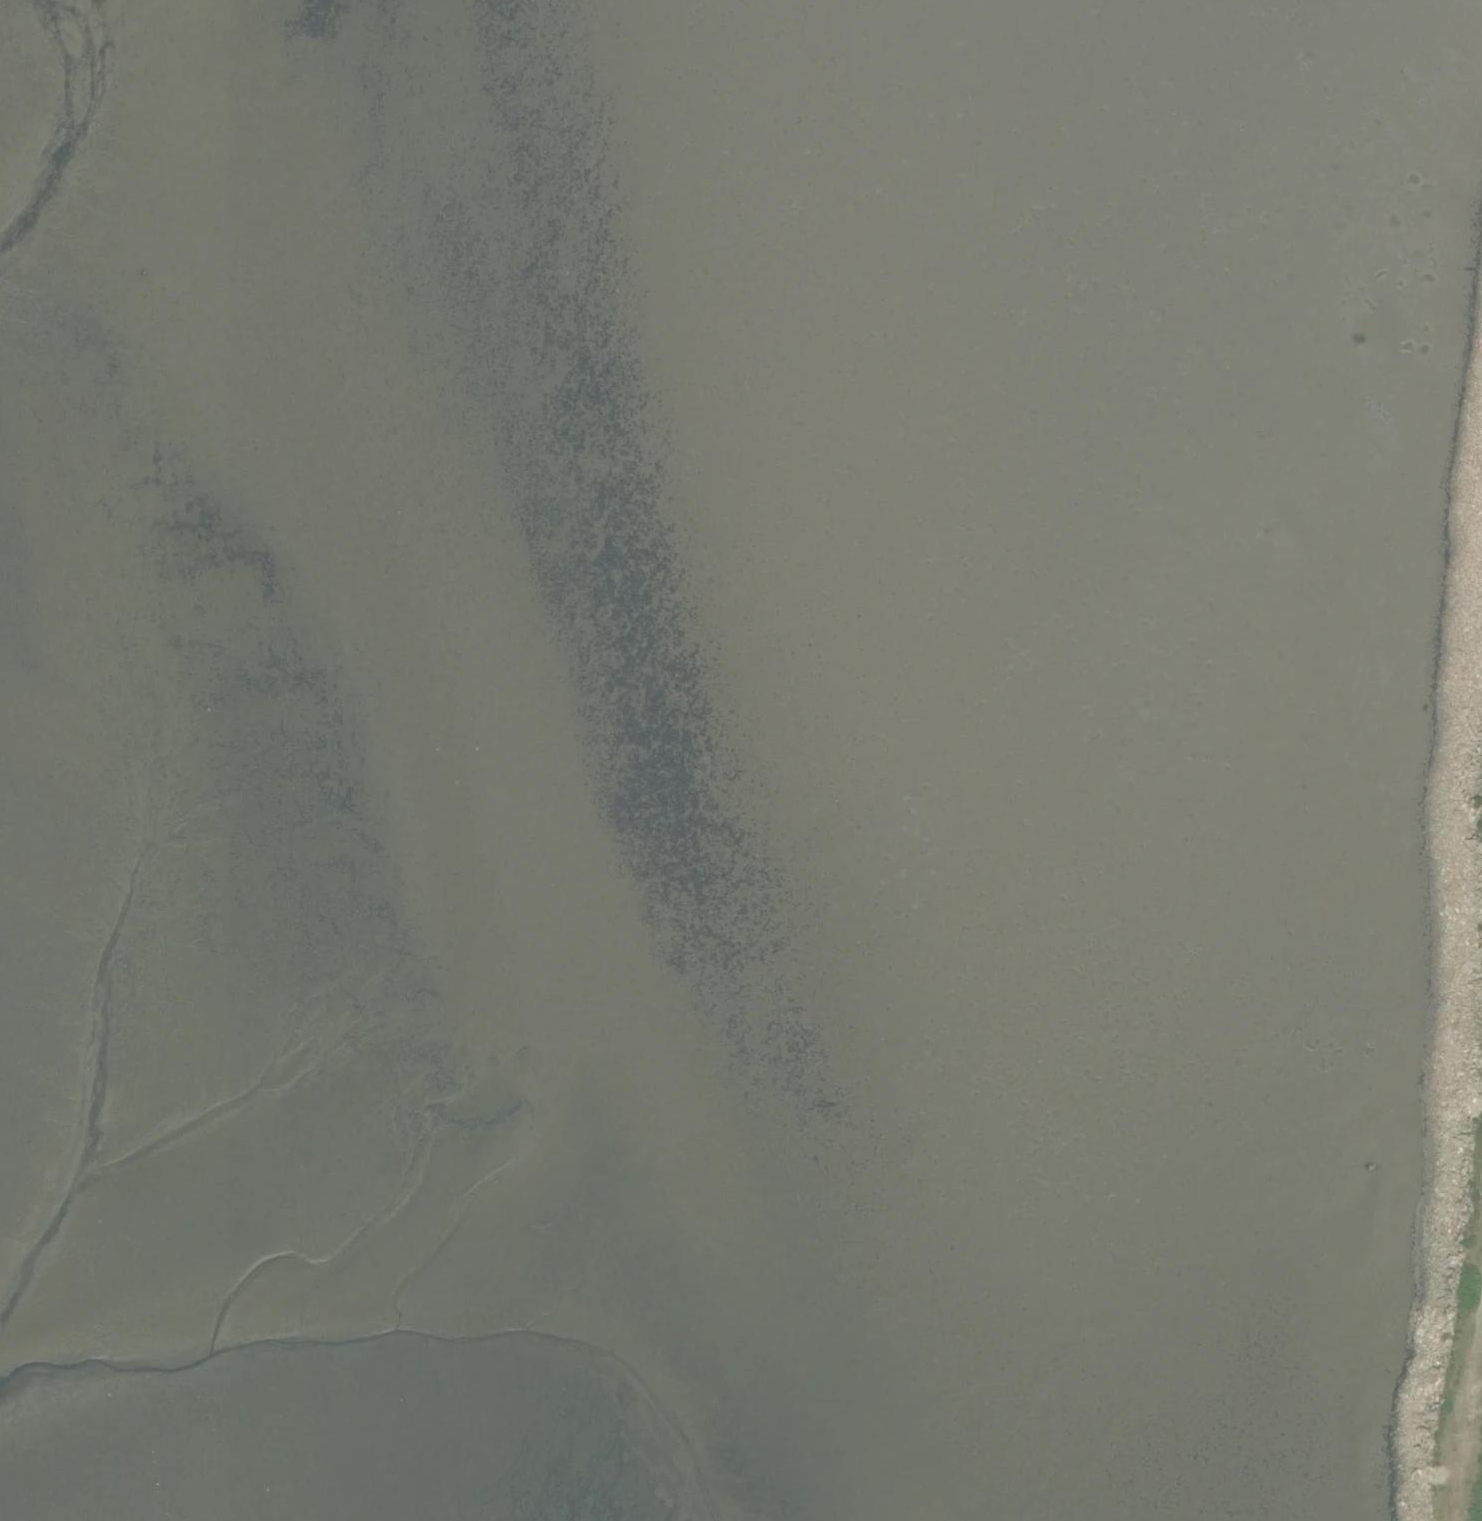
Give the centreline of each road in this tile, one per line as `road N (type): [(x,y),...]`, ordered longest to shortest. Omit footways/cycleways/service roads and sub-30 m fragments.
road 1 (track): [(1456,1520),(1481,1302)]

